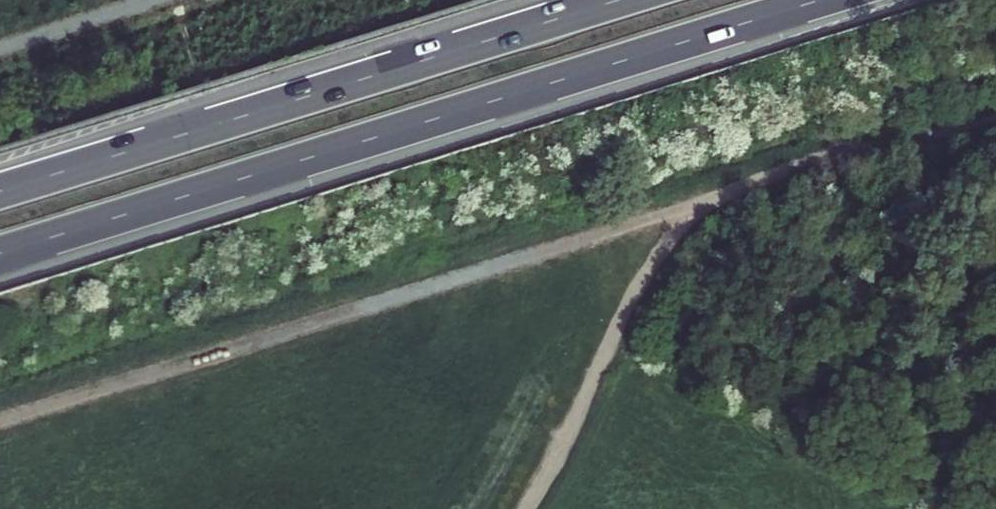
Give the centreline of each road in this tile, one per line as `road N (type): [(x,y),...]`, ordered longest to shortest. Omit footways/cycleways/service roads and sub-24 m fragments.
road 1 (motorway): [(0,255),(823,0)]
road 2 (motorway): [(616,0),(0,191)]

